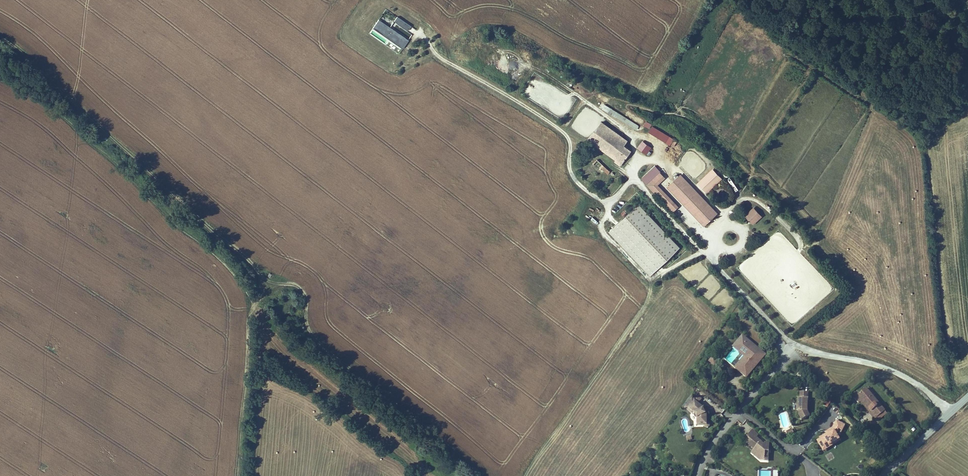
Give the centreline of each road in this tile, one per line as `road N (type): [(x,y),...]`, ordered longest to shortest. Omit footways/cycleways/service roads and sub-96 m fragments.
road 1 (track): [(0,79),(72,124),(213,250),(254,307)]
road 2 (track): [(418,32),(442,59),(566,135),(571,174),(597,198),(612,201),(633,177)]
road 3 (unclassified): [(633,177),(782,335),(785,361)]
road 4 (track): [(307,296),(293,285),(270,289),(249,318),(237,475)]
road 5 (track): [(950,414),(892,369),(788,347)]

